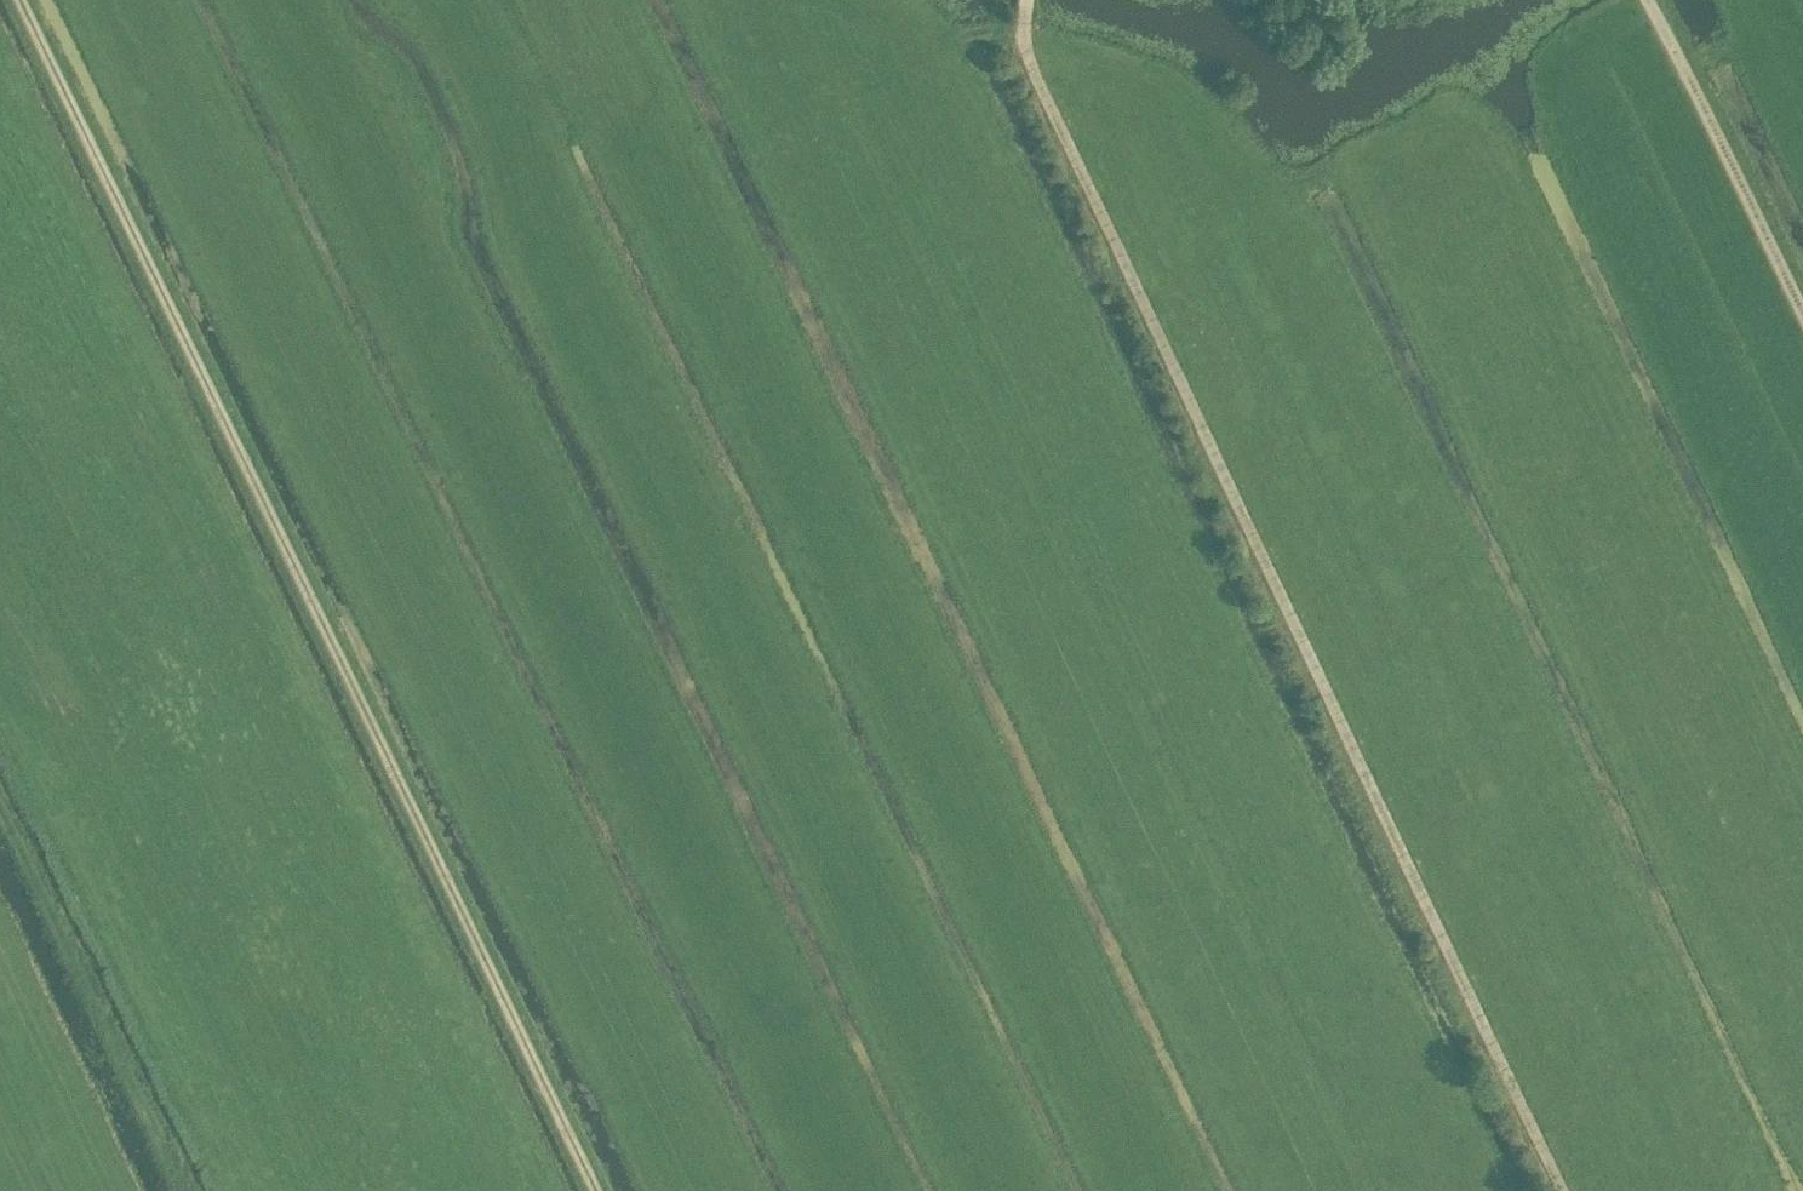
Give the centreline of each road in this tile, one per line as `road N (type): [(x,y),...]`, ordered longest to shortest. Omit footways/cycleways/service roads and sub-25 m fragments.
road 1 (track): [(21,0),(599,1190)]
road 2 (track): [(1564,1190),(1025,52),(1028,0)]
road 3 (track): [(1647,0),(1802,327)]

